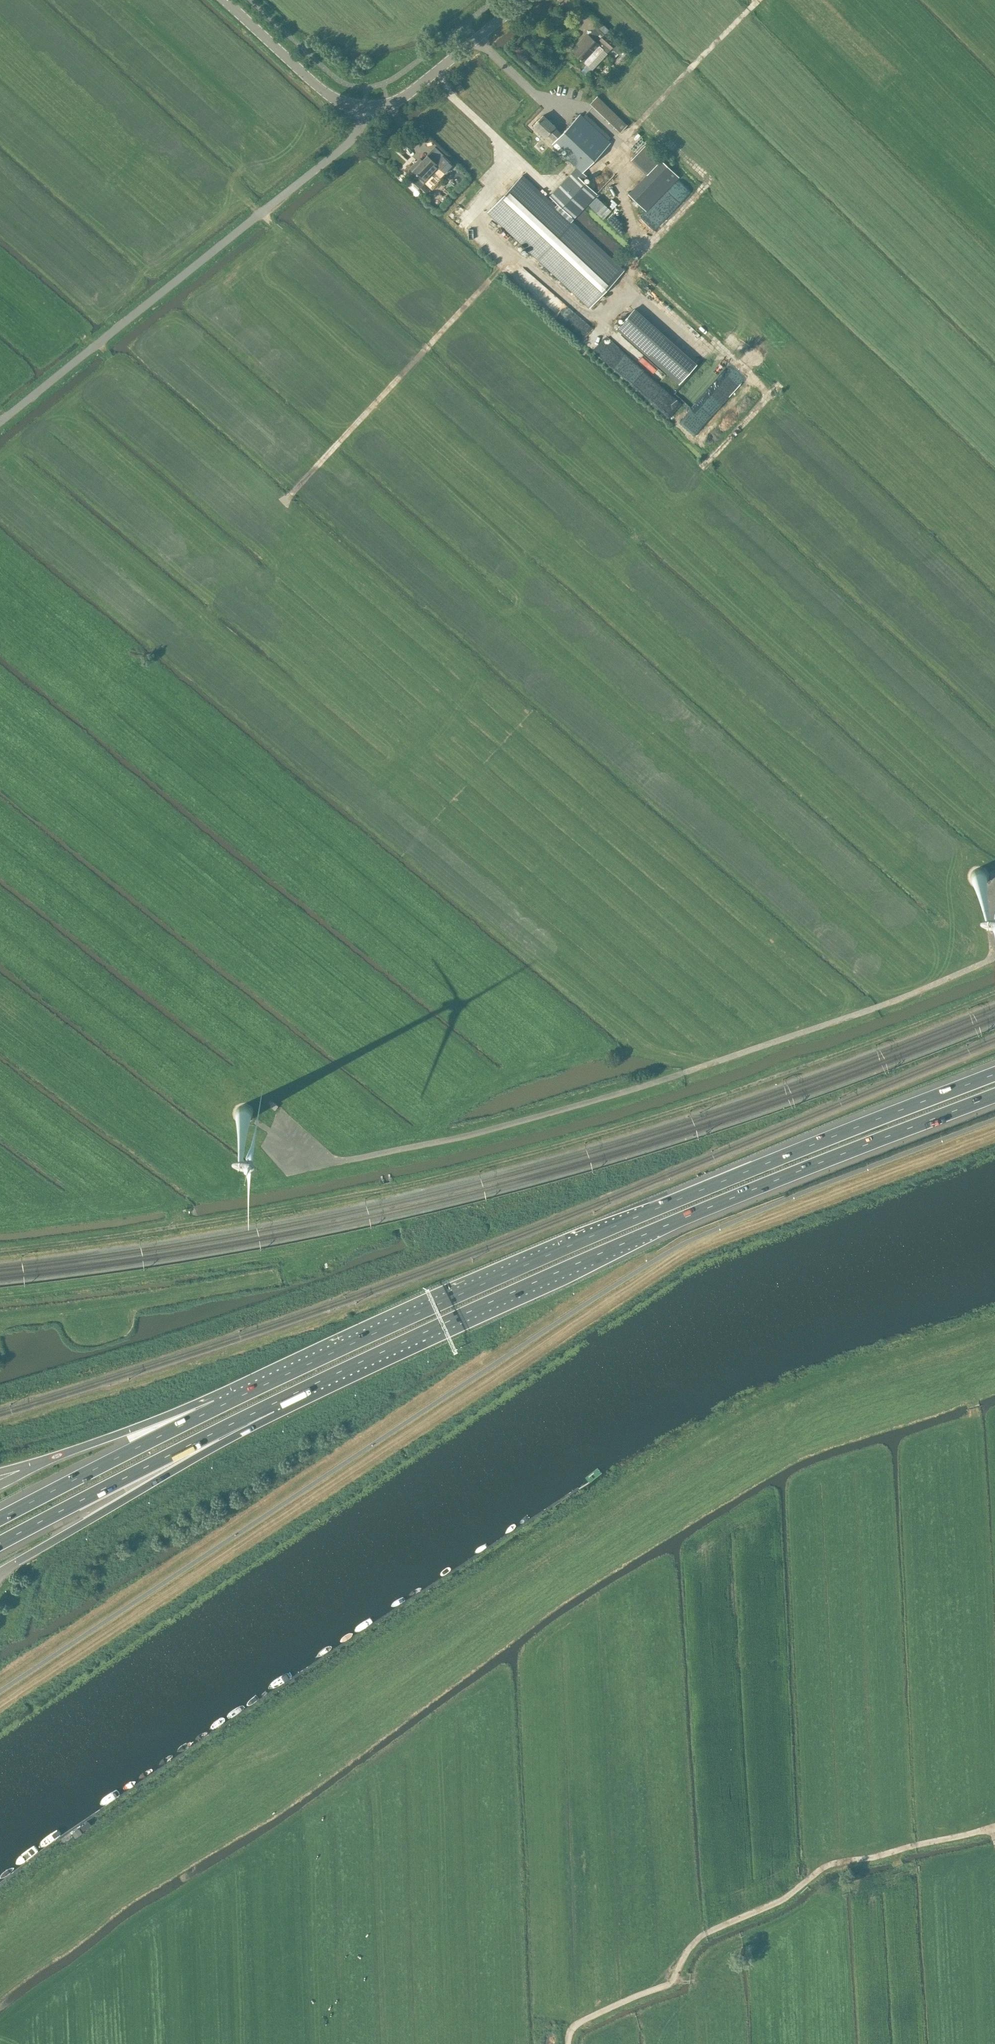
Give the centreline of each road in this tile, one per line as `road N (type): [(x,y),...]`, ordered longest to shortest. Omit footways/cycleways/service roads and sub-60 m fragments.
road 1 (track): [(0,1246),(364,1192),(531,1153),(839,1055),(994,991)]
road 2 (motorway): [(994,1073),(643,1212),(217,1406)]
road 3 (motorway): [(271,1404),(647,1232),(994,1094)]
road 4 (track): [(568,2043),(577,2023),(666,1985),(693,1943),(828,1865),(994,1829)]
road 5 (unclassified): [(365,109),(352,140),(0,421)]
road 6 (motorway): [(0,1570),(255,1425),(271,1404)]
road 7 (motorway): [(0,1542),(271,1404)]
road 8 (motorway): [(217,1406),(0,1518)]
road 9 (tertiary): [(365,109),(406,97),(525,0)]
road 10 (tertiary): [(365,109),(325,93),(225,0)]
road 11 (motorway): [(217,1406),(48,1458)]

